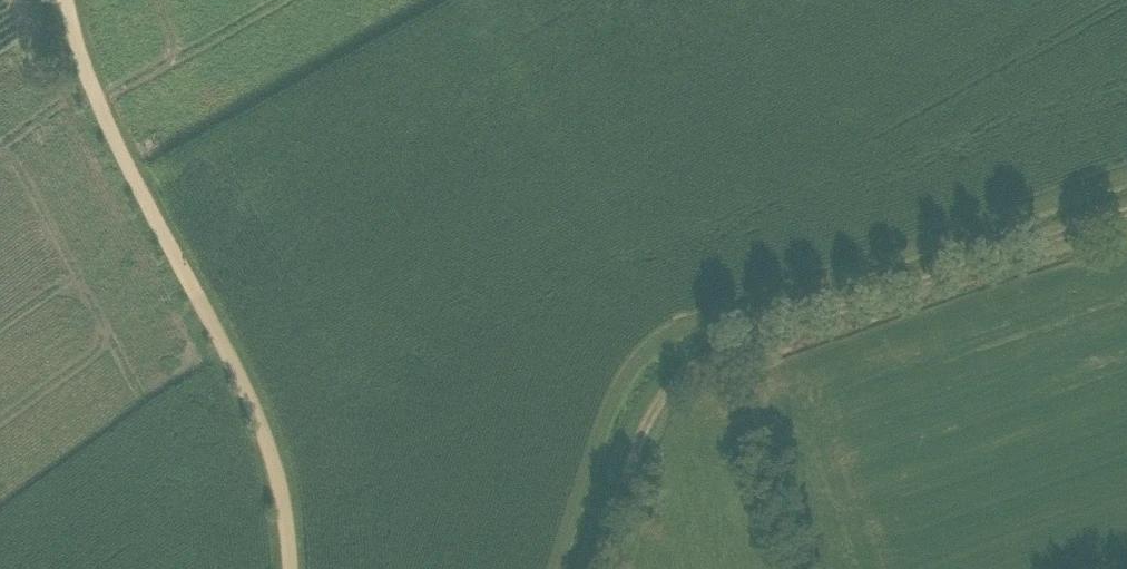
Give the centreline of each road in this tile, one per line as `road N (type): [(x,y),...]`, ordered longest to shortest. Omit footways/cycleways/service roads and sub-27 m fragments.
road 1 (track): [(595,568),(637,437),(665,389),(705,364),(1126,219)]
road 2 (track): [(289,568),(287,510),(264,428),(84,72),(66,0)]

